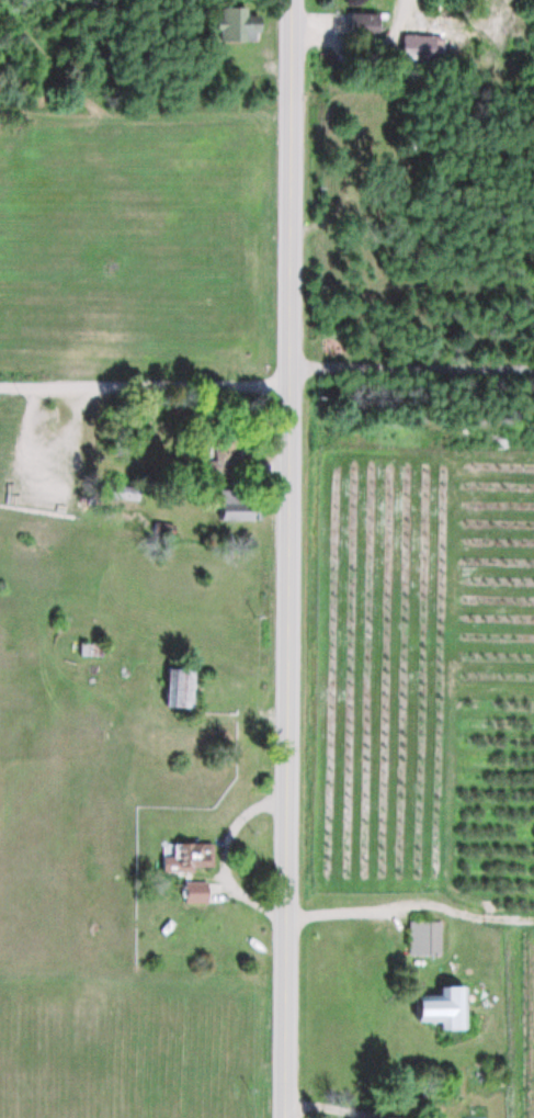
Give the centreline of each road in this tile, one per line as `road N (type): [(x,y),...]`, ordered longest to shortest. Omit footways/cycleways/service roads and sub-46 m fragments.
road 1 (tertiary): [(284,1117),(291,0)]

